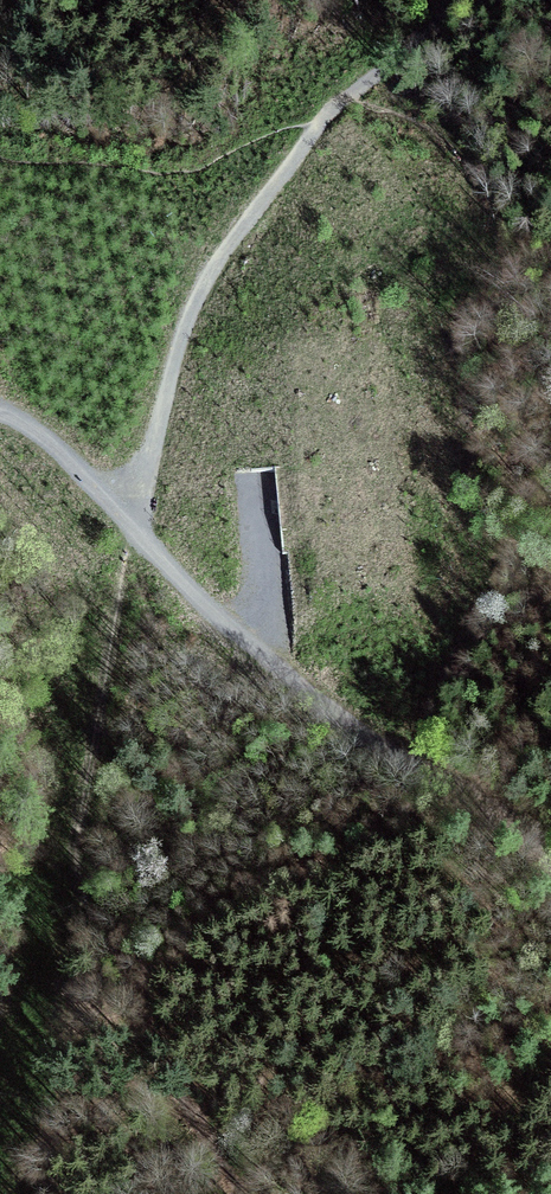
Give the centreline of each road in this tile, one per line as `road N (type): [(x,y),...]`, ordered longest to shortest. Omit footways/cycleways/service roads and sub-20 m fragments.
road 1 (track): [(455,0),(325,117),(203,275),(156,414),(95,755),(79,861),(114,957),(242,1193)]
road 2 (track): [(550,860),(505,813),(321,702),(212,608),(55,439),(0,412)]
road 3 (track): [(246,638),(264,609),(255,481)]

